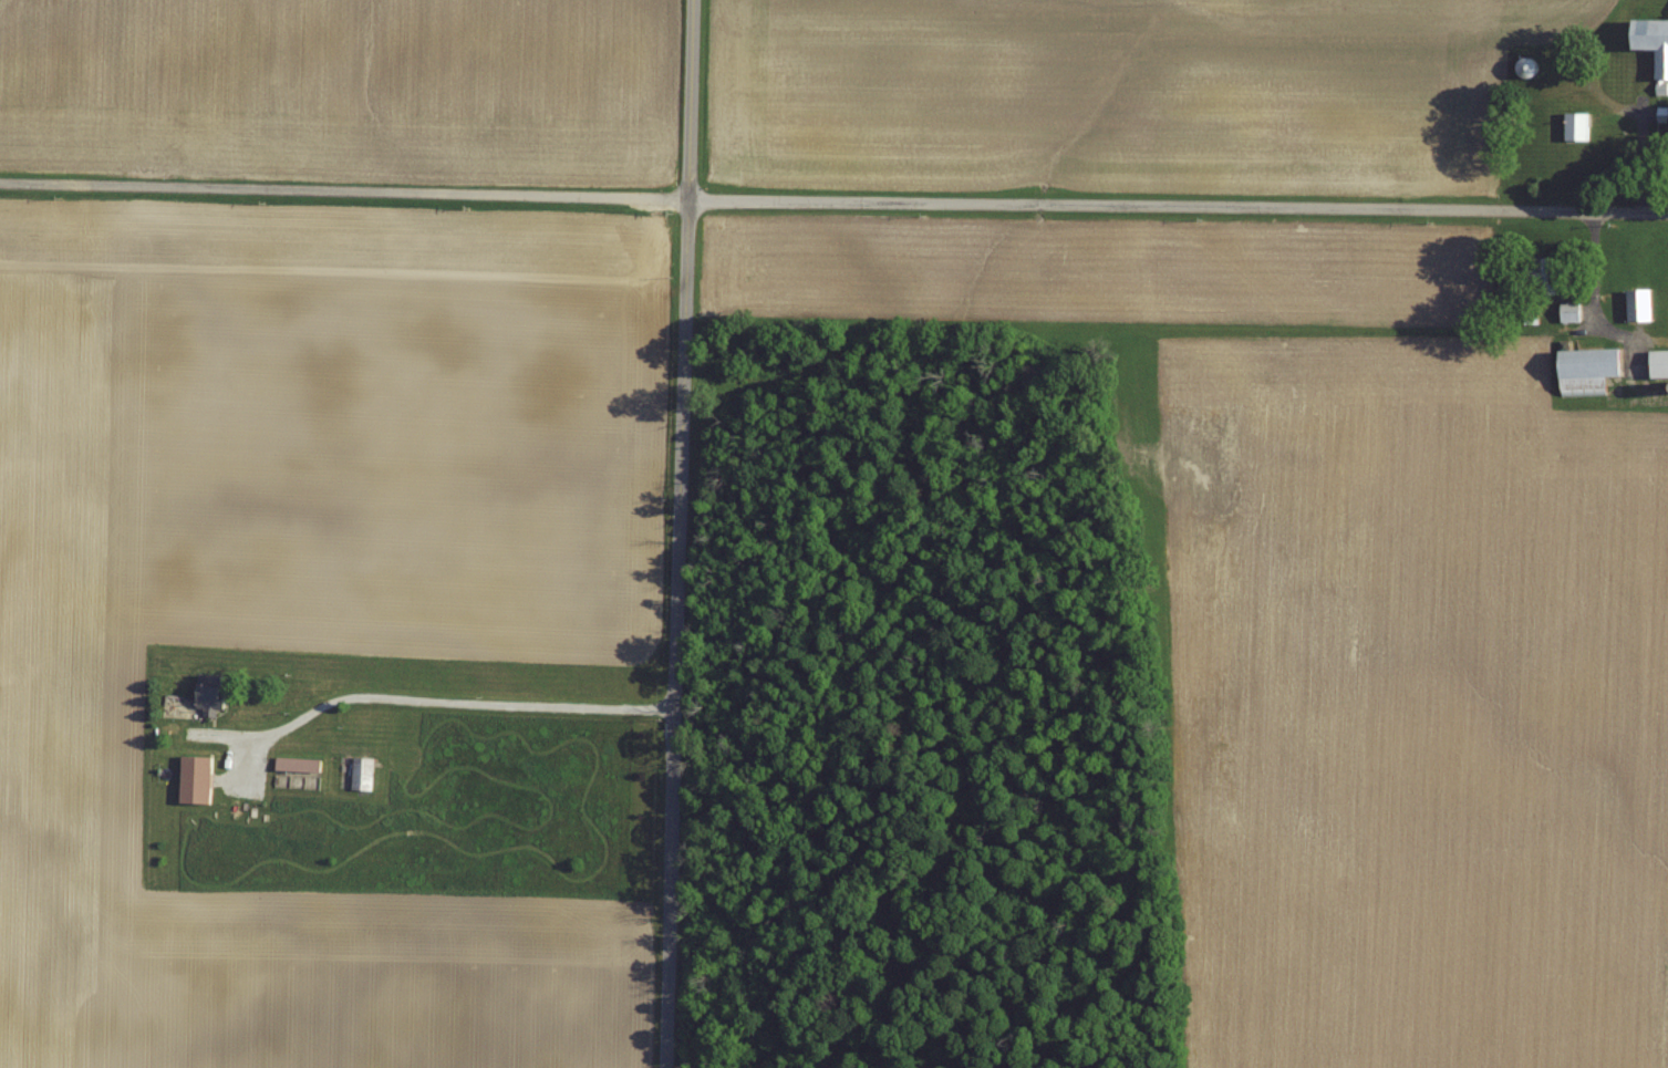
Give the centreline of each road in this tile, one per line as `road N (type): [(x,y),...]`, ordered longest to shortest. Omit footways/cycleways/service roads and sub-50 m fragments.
road 1 (residential): [(1667,213),(0,180)]
road 2 (residential): [(662,1067),(690,0)]

